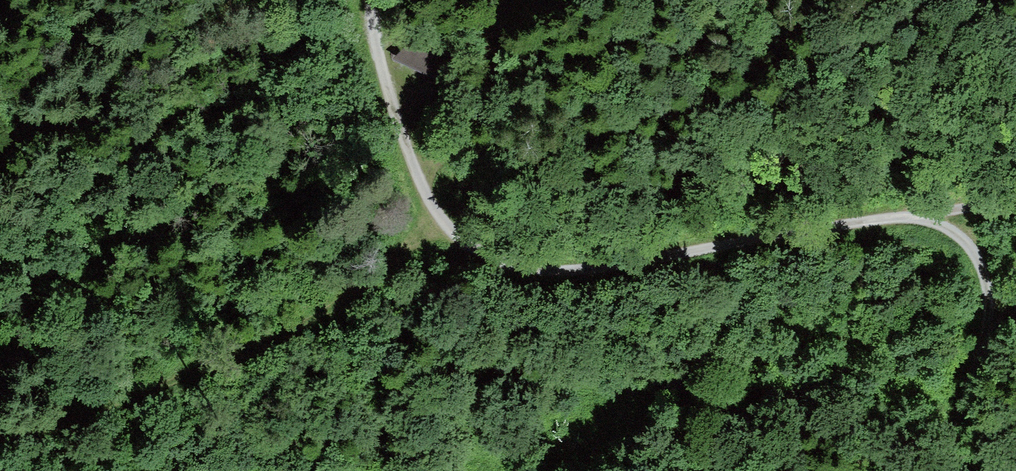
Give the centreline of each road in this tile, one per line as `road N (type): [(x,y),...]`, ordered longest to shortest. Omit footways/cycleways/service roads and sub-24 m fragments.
road 1 (track): [(372,0),(400,137),(462,253),(515,272),(585,275),(925,224),(959,241),(982,274),(992,327)]
road 2 (track): [(437,217),(315,309),(0,427)]
road 3 (track): [(422,181),(482,112),(513,0)]
road 4 (track): [(1015,308),(992,327),(956,470)]

